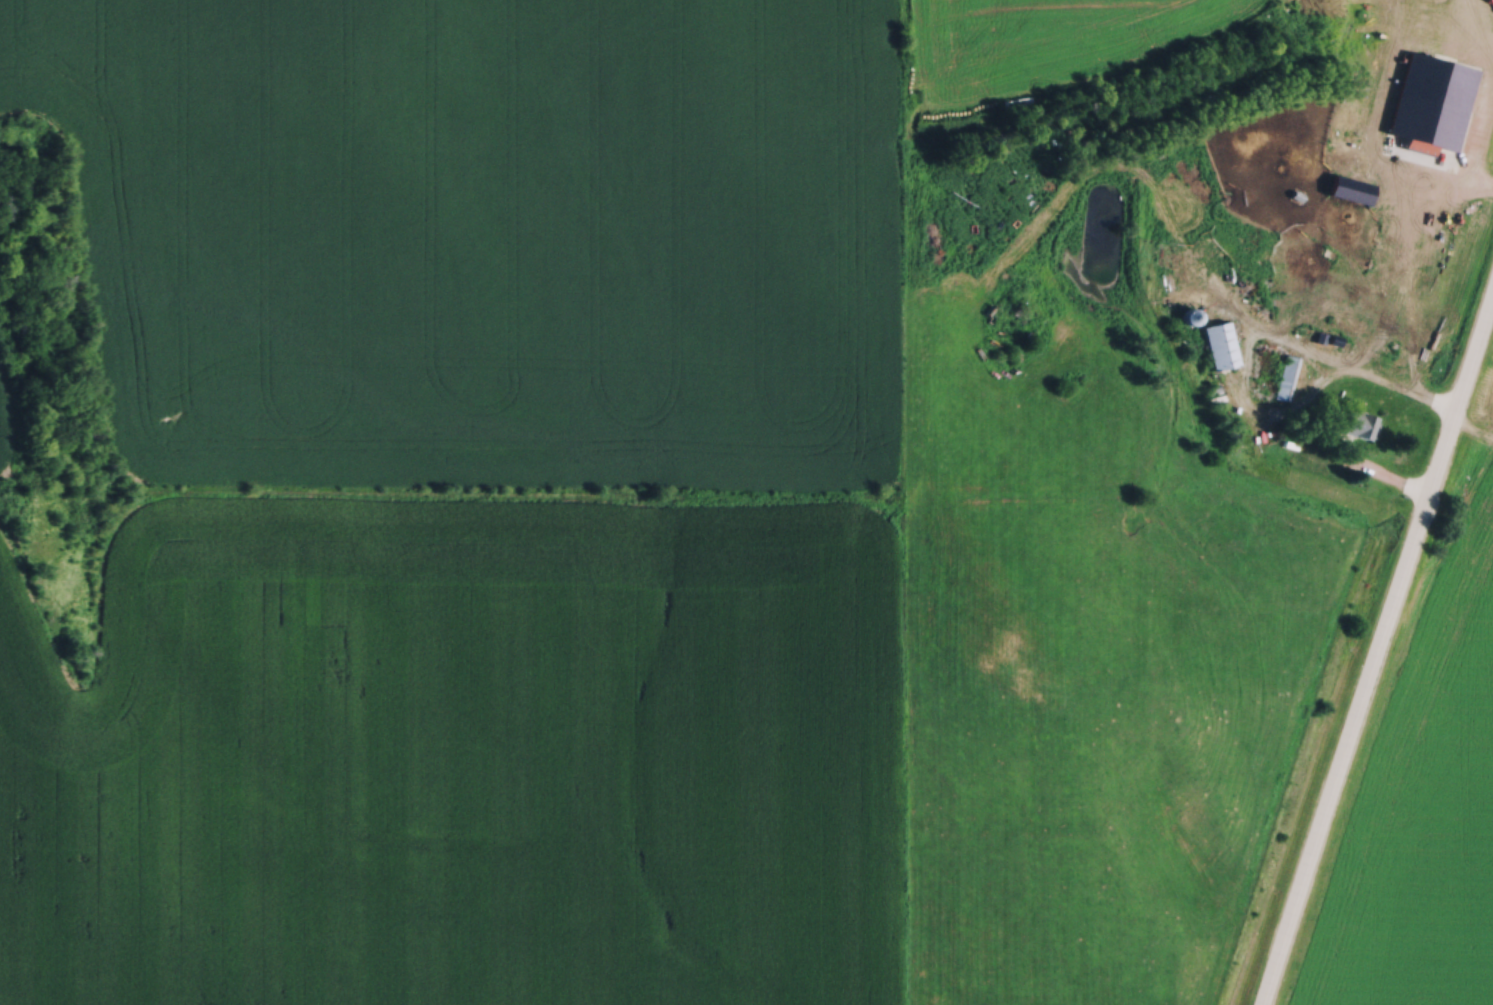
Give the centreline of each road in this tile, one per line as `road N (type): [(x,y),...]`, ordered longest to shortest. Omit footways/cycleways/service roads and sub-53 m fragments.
road 1 (tertiary): [(1492,297),(1263,1004)]

